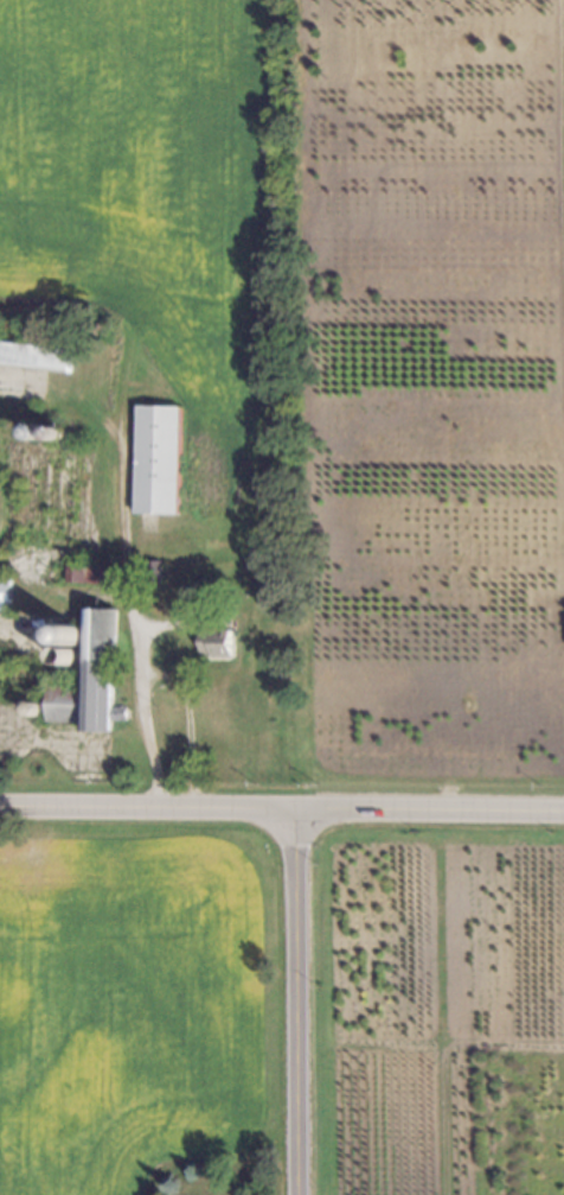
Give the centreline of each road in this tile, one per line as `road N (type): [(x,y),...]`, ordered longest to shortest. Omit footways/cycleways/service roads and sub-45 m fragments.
road 1 (tertiary): [(295,813),(297,1194)]
road 2 (secondary): [(0,809),(295,813)]
road 3 (secondary): [(295,813),(563,816)]

